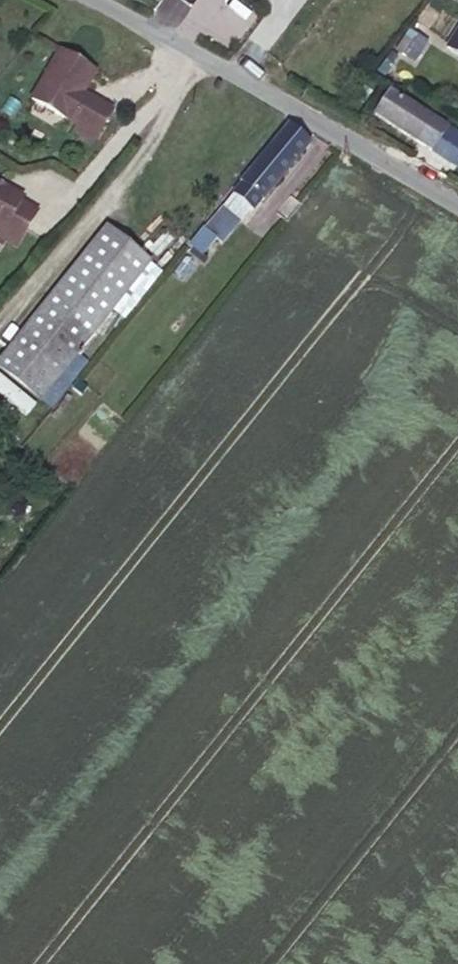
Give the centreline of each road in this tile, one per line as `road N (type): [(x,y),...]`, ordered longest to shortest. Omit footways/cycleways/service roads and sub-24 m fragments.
road 1 (residential): [(96,0),(457,203)]

